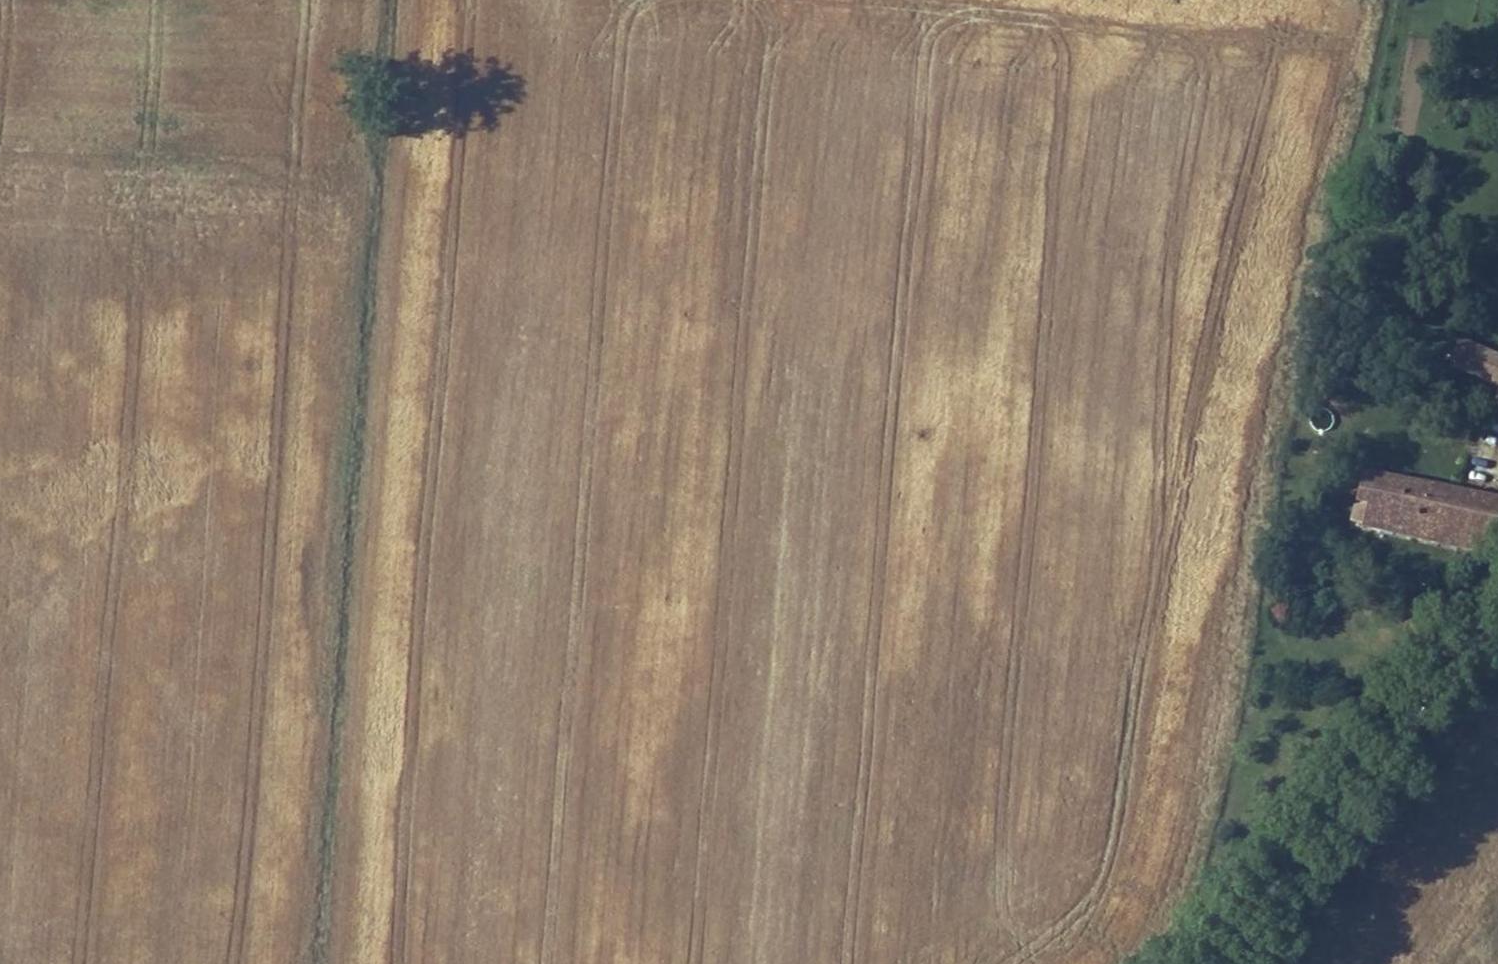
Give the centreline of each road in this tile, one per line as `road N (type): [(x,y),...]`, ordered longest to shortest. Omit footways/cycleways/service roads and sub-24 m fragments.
road 1 (secondary): [(1267,963),(1331,911),(1497,645)]

